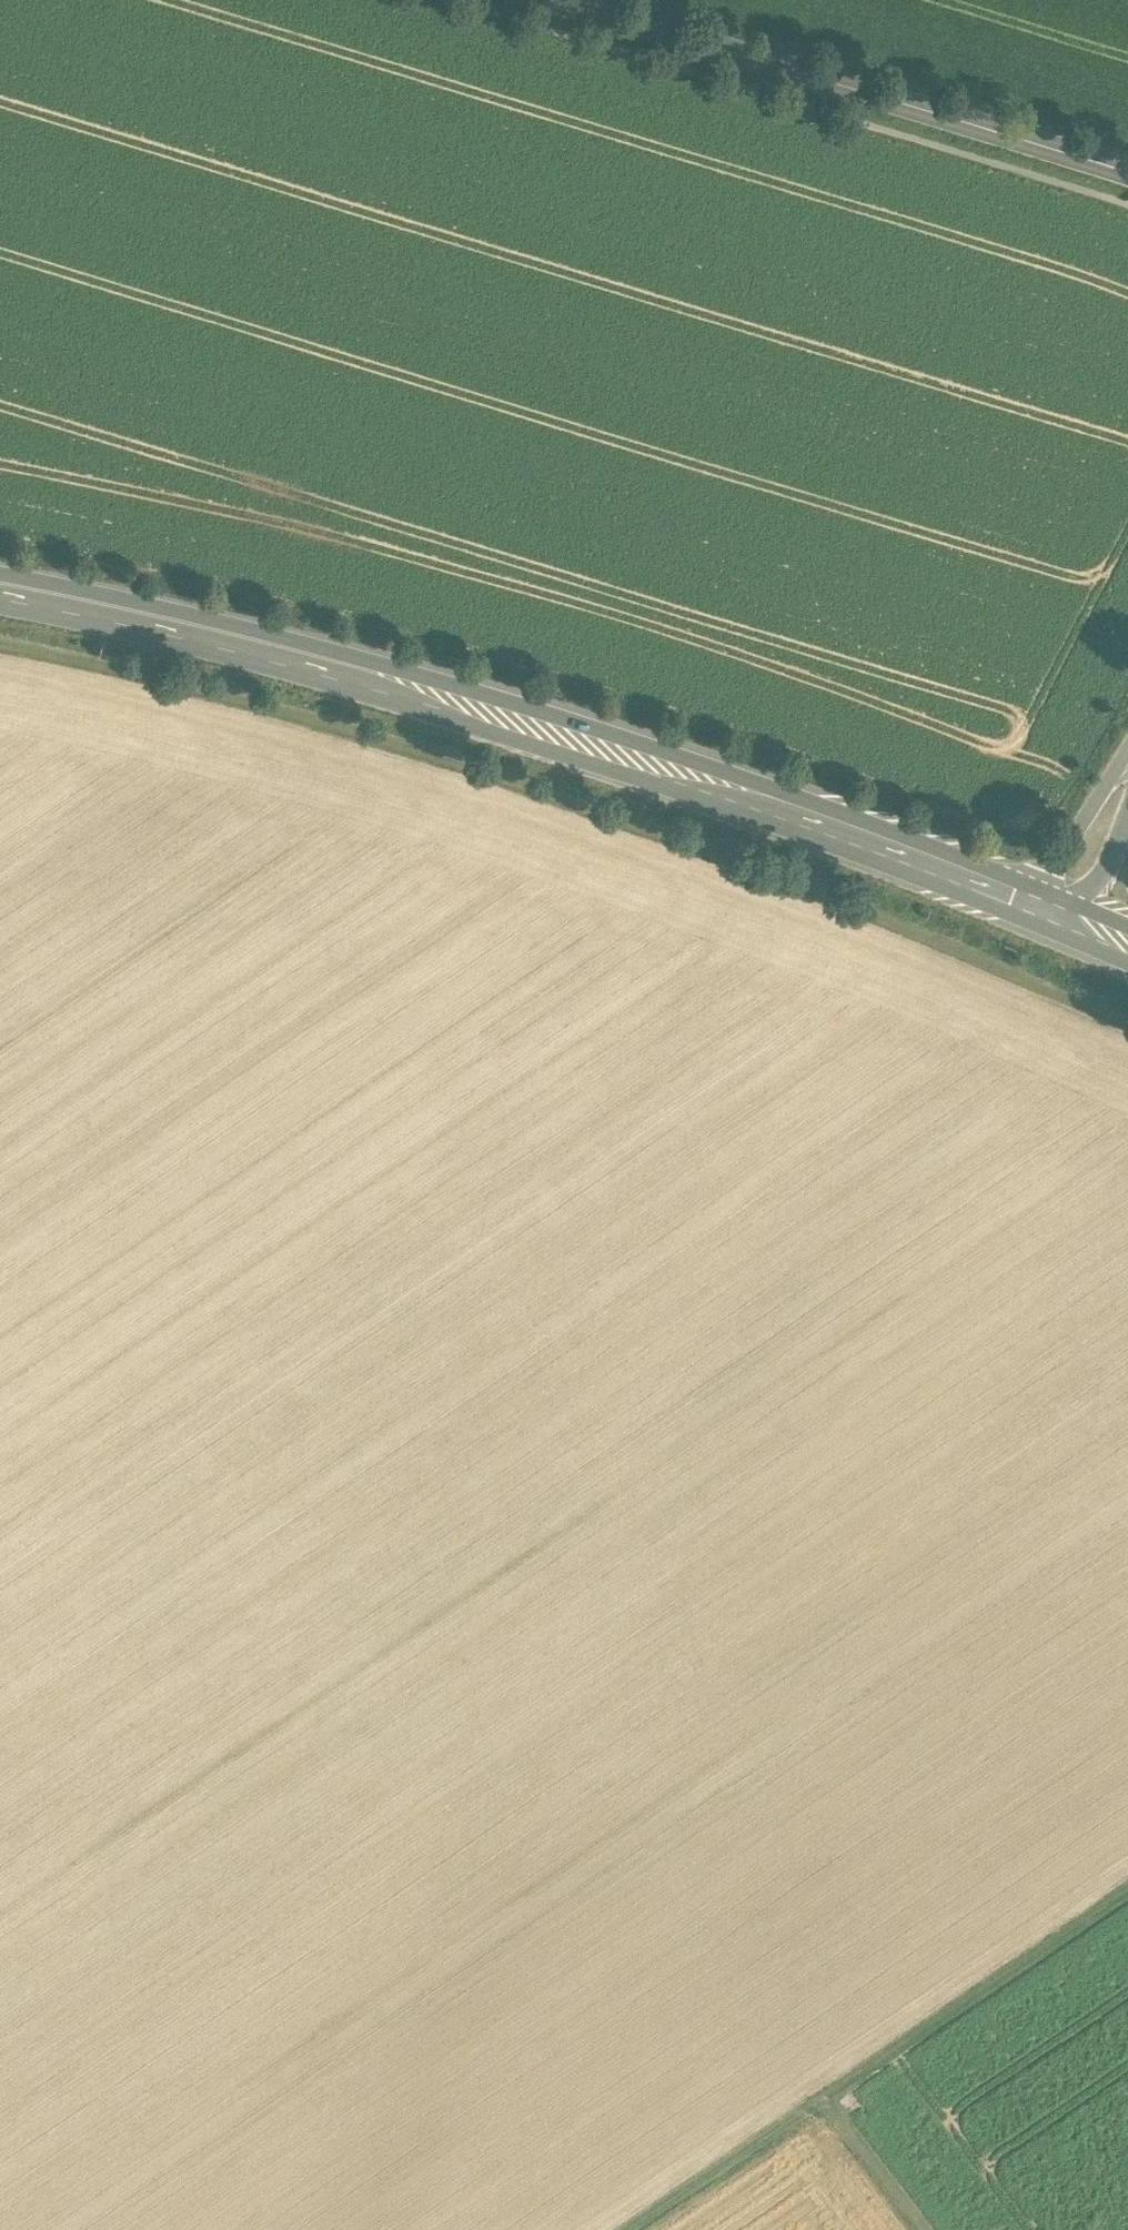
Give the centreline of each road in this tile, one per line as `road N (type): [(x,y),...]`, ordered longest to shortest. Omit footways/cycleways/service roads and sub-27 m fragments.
road 1 (track): [(1127,1035),(719,865),(183,690),(0,649)]
road 2 (primary): [(1054,922),(710,793),(420,699),(232,645),(0,594)]
road 3 (tertiary): [(522,0),(1127,183)]
road 4 (track): [(824,2100),(1127,1893)]
road 5 (track): [(630,2229),(824,2100)]
road 6 (track): [(824,2100),(920,2229)]

